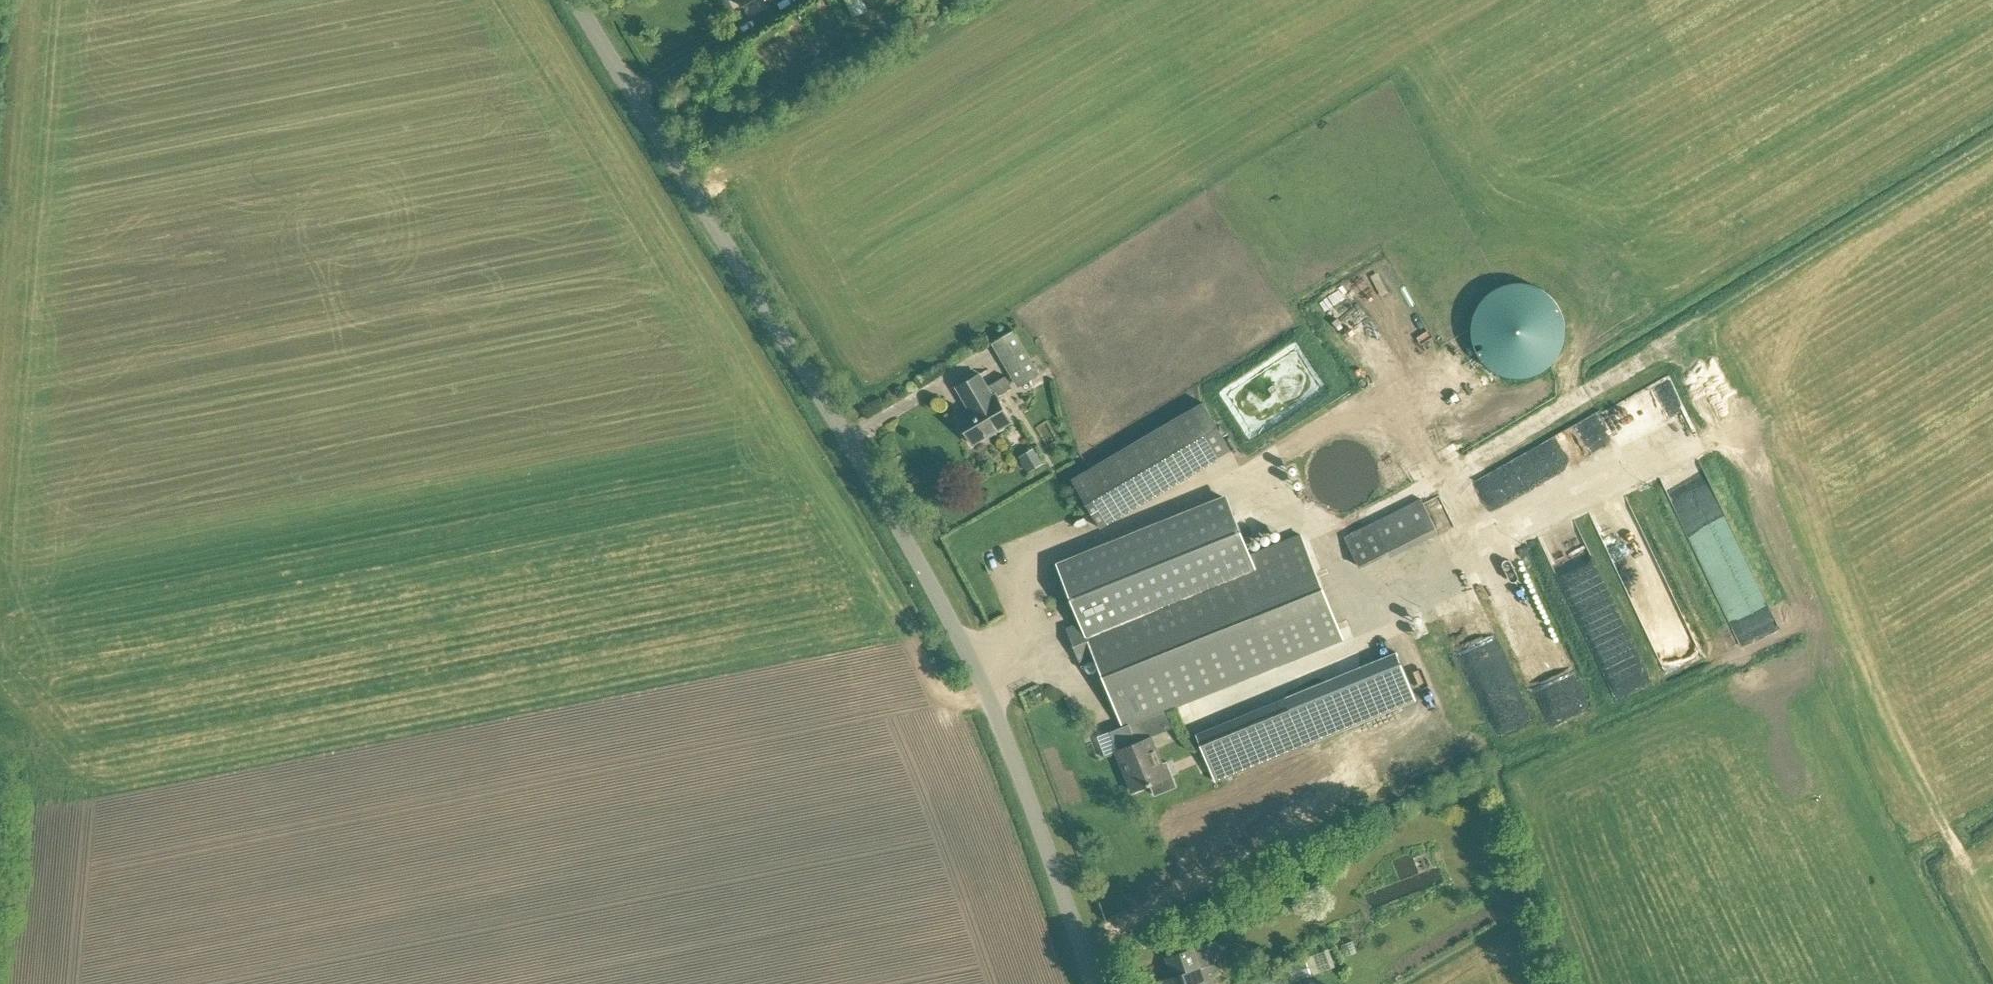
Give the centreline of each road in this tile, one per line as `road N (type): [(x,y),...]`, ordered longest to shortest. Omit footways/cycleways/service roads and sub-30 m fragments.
road 1 (unclassified): [(1093,983),(1007,744),(961,644),(574,0)]

